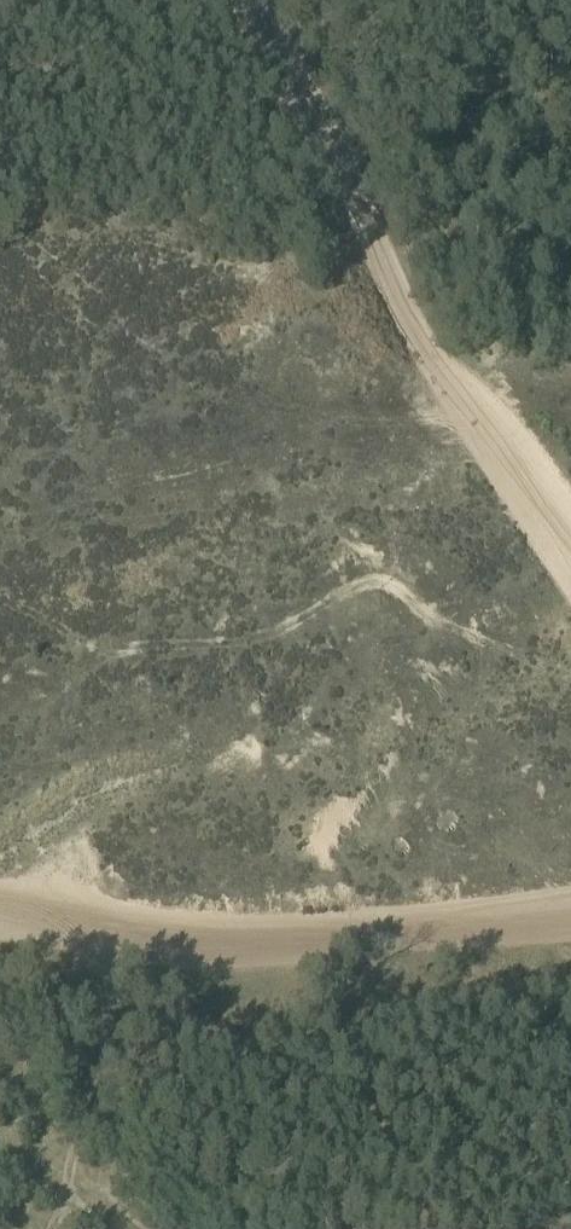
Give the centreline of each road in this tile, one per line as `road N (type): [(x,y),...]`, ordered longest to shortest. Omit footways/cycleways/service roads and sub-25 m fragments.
road 1 (track): [(245,0),(436,360),(570,565)]
road 2 (track): [(0,907),(130,935),(245,943),(570,919)]

